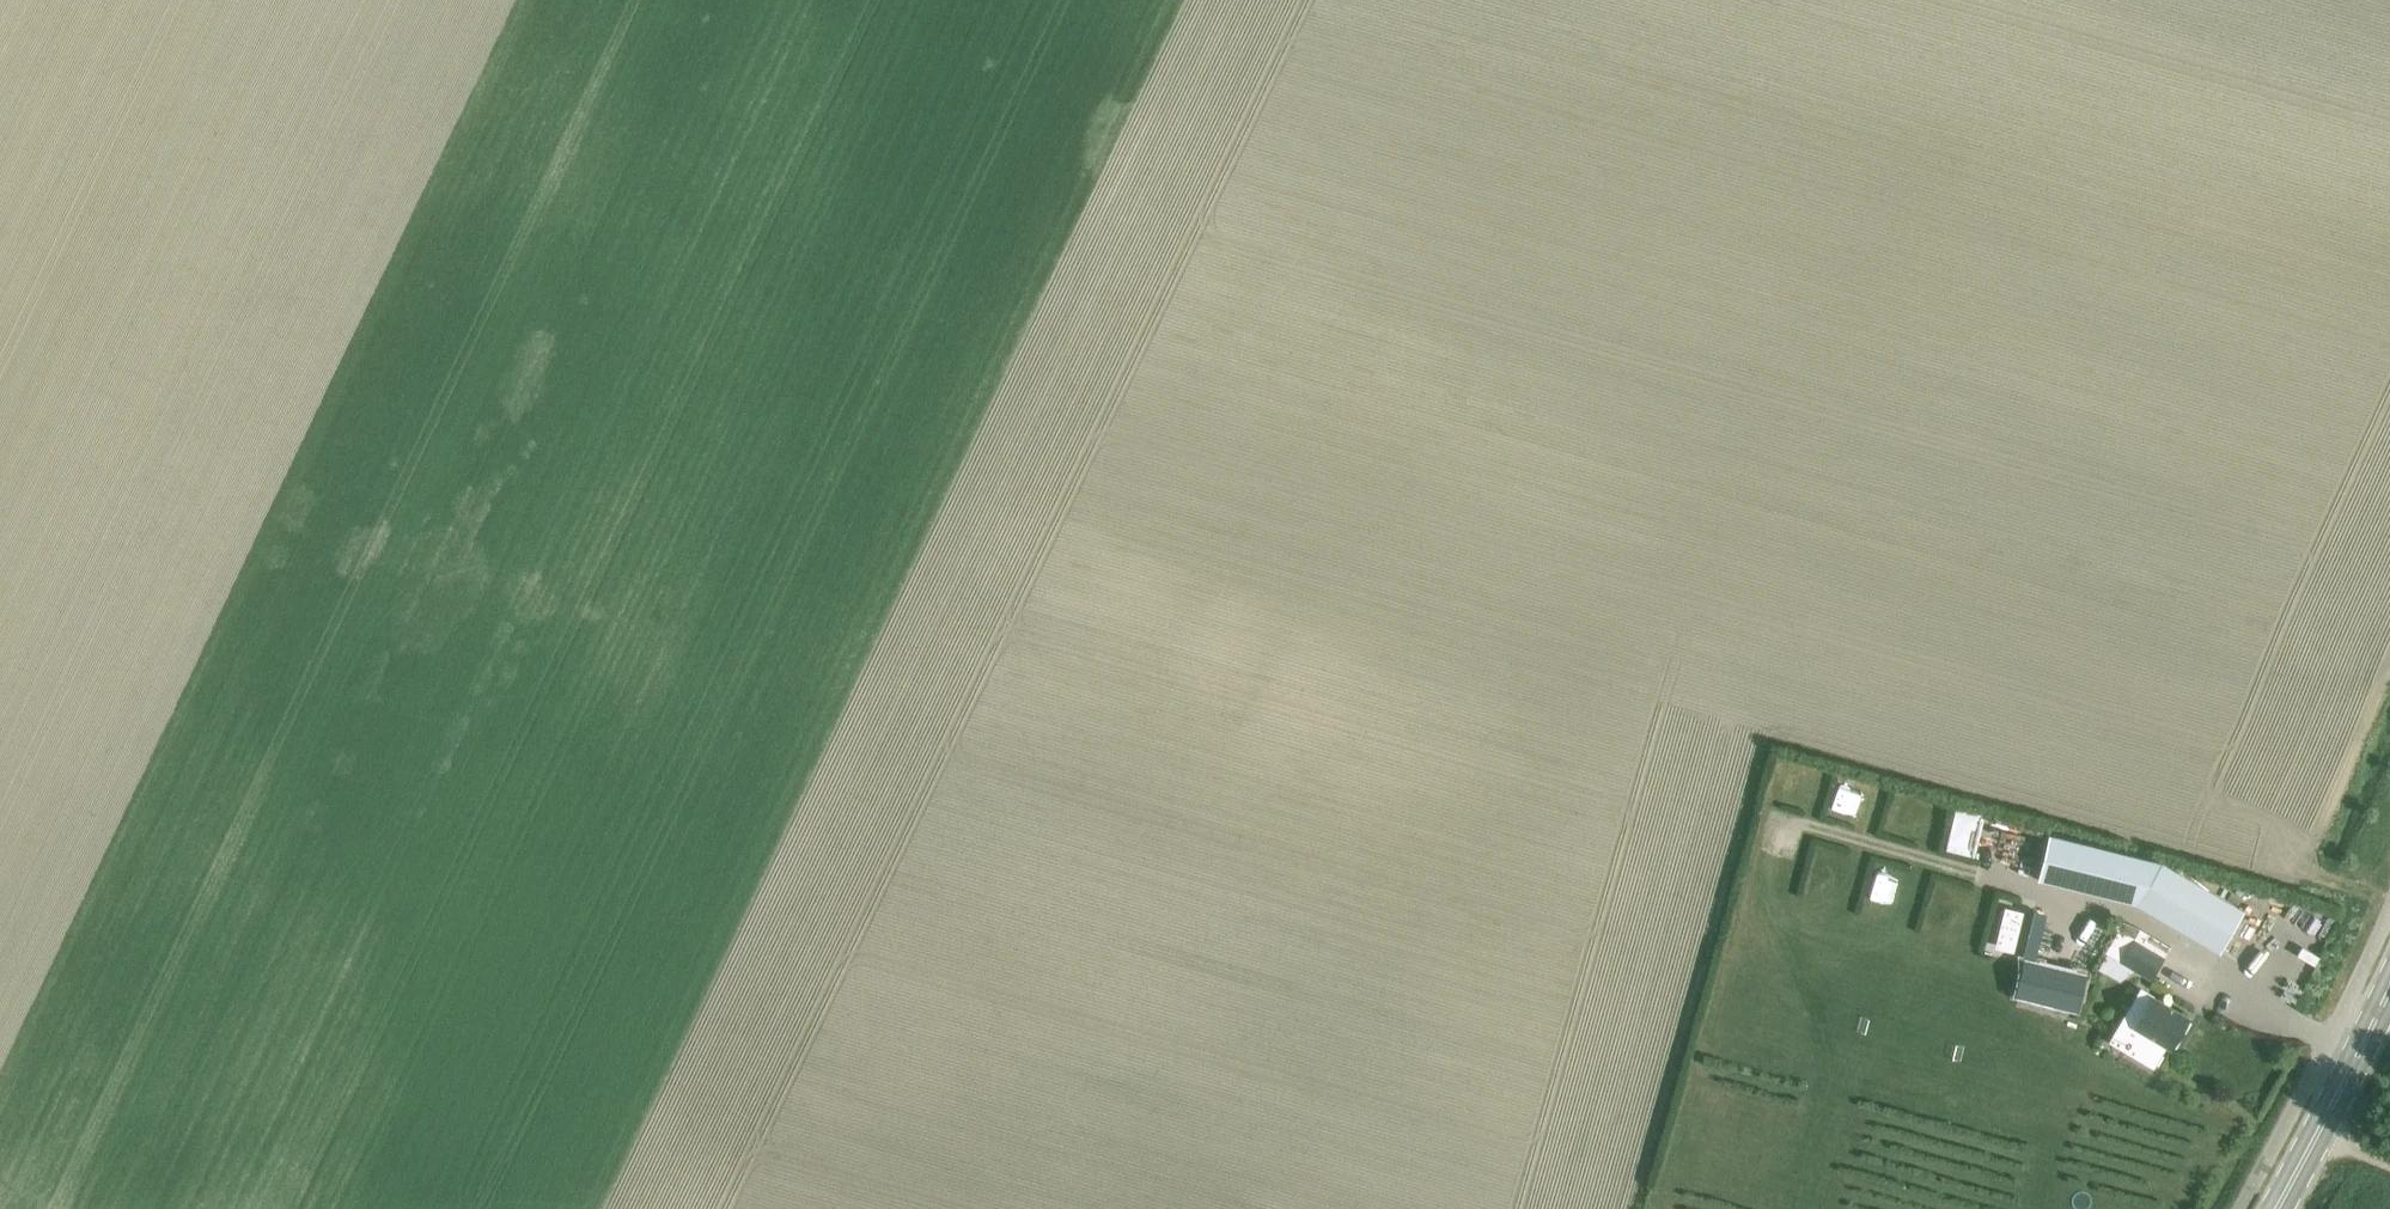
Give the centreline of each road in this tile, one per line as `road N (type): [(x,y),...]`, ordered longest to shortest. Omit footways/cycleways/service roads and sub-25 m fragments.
road 1 (secondary): [(2272,1208),(2320,1128),(2389,975)]

